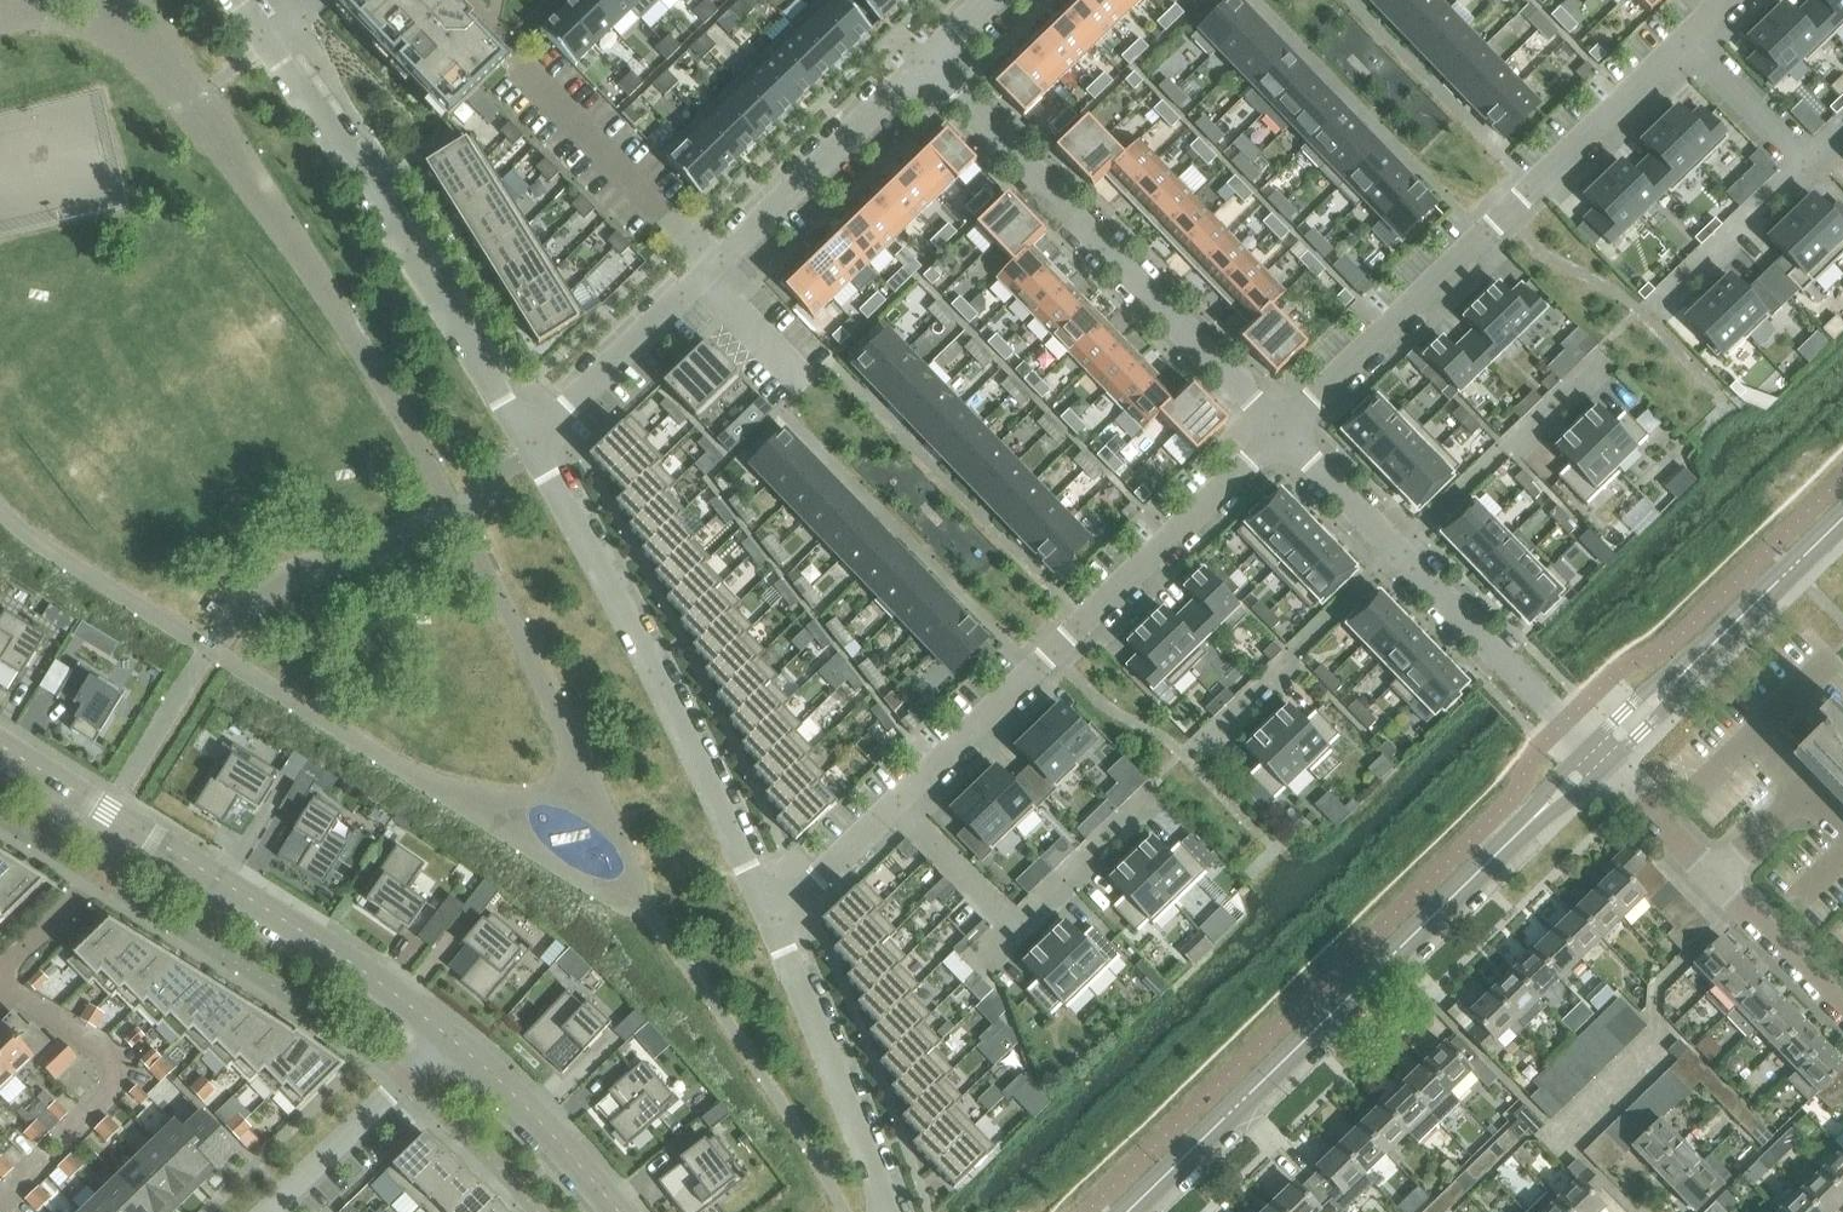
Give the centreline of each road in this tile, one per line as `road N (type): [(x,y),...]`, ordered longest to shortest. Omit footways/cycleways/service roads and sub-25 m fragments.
road 1 (tertiary): [(1128,1211),(1536,815)]
road 2 (residential): [(1282,427),(1687,38)]
road 3 (residential): [(925,67),(531,444)]
road 4 (residential): [(897,806),(1282,427)]
road 5 (residential): [(777,918),(631,620),(531,444)]
road 6 (residential): [(531,444),(242,0)]
road 7 (residential): [(1282,427),(925,67)]
road 8 (tertiary): [(449,1038),(360,968),(130,826)]
road 9 (residential): [(0,1206),(115,1093),(117,1060),(0,989)]
road 10 (residential): [(888,1211),(777,918)]
road 11 (residential): [(1400,553),(1198,746)]
road 12 (residential): [(1599,357),(1400,553)]
road 13 (residential): [(1587,749),(1400,553)]
road 14 (residential): [(275,1211),(449,1038)]
road 15 (tertiary): [(612,1211),(449,1038)]
road 16 (tertiary): [(1691,665),(1842,515)]
road 17 (residential): [(1808,164),(1650,305)]
road 18 (residential): [(1154,790),(1016,931)]
road 19 (residential): [(0,970),(97,878),(130,826)]
road 20 (residential): [(1842,1014),(1712,879)]
road 21 (residential): [(1687,38),(1808,164)]
road 22 (residential): [(1400,553),(1282,427)]
road 23 (residential): [(1016,931),(897,806)]
road 24 (residential): [(777,918),(897,806)]
road 25 (residential): [(1712,879),(1605,770)]
road 26 (tertiary): [(130,826),(0,746)]
road 27 (tertiary): [(1605,770),(1669,704),(1691,665)]
road 28 (tertiary): [(1691,665),(1658,681),(1587,749)]
road 29 (residential): [(1712,879),(1799,795)]

